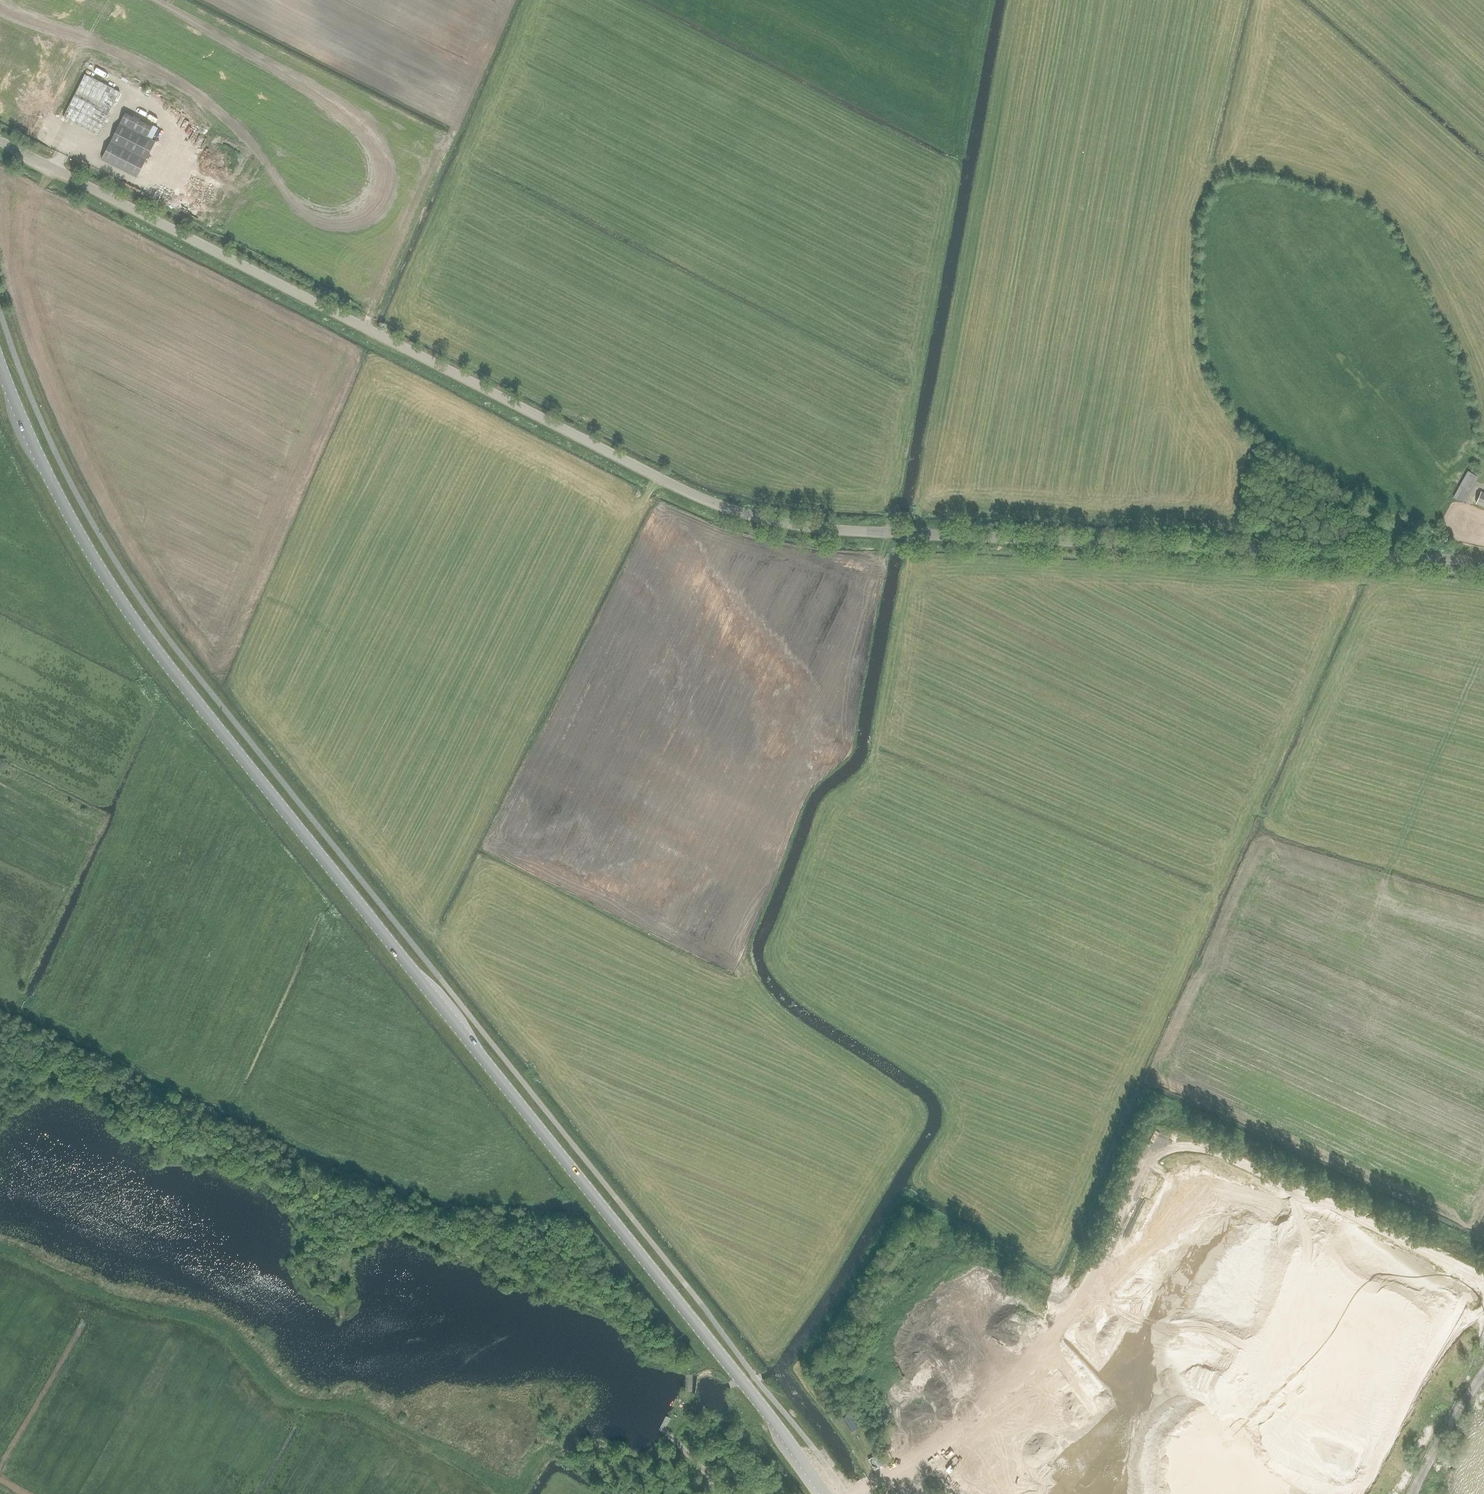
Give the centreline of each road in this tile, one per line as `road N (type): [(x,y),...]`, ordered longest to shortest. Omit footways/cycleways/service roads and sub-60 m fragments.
road 1 (tertiary): [(1483,566),(836,530),(745,514),(674,486),(0,142)]
road 2 (tertiary): [(826,1493),(157,652),(85,546),(0,367)]

